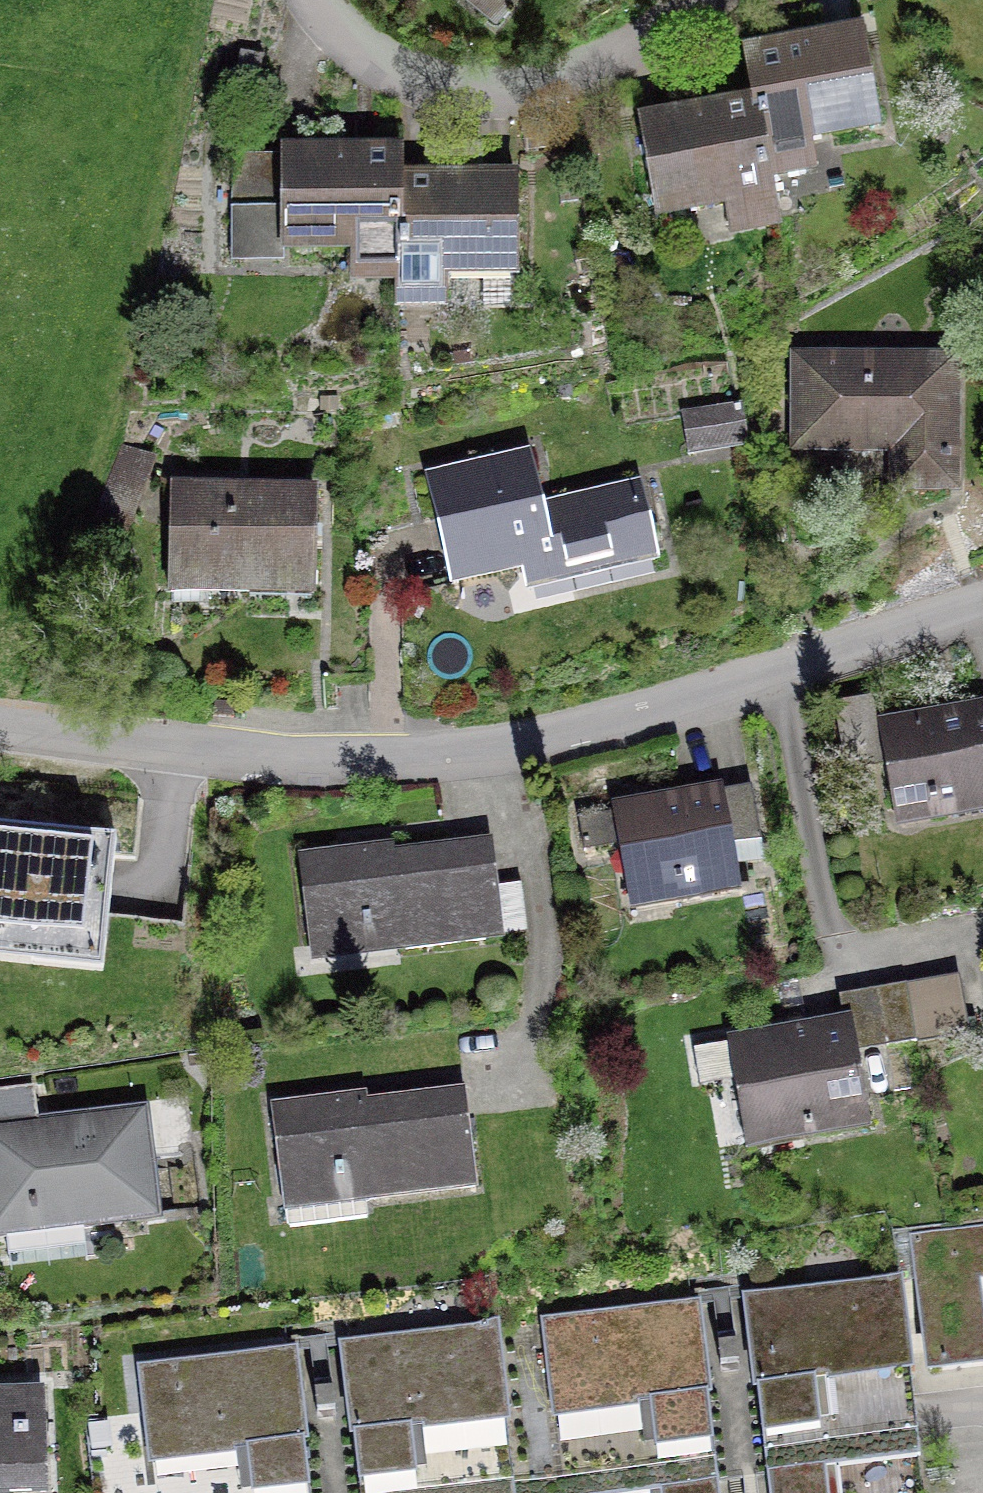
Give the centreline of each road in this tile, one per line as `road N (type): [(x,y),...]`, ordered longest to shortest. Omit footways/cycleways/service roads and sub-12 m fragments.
road 1 (residential): [(982,594),(533,740),(425,760),(0,724)]
road 2 (residential): [(700,0),(621,55),(536,85),(486,91),(424,84),(387,67),(315,0)]

